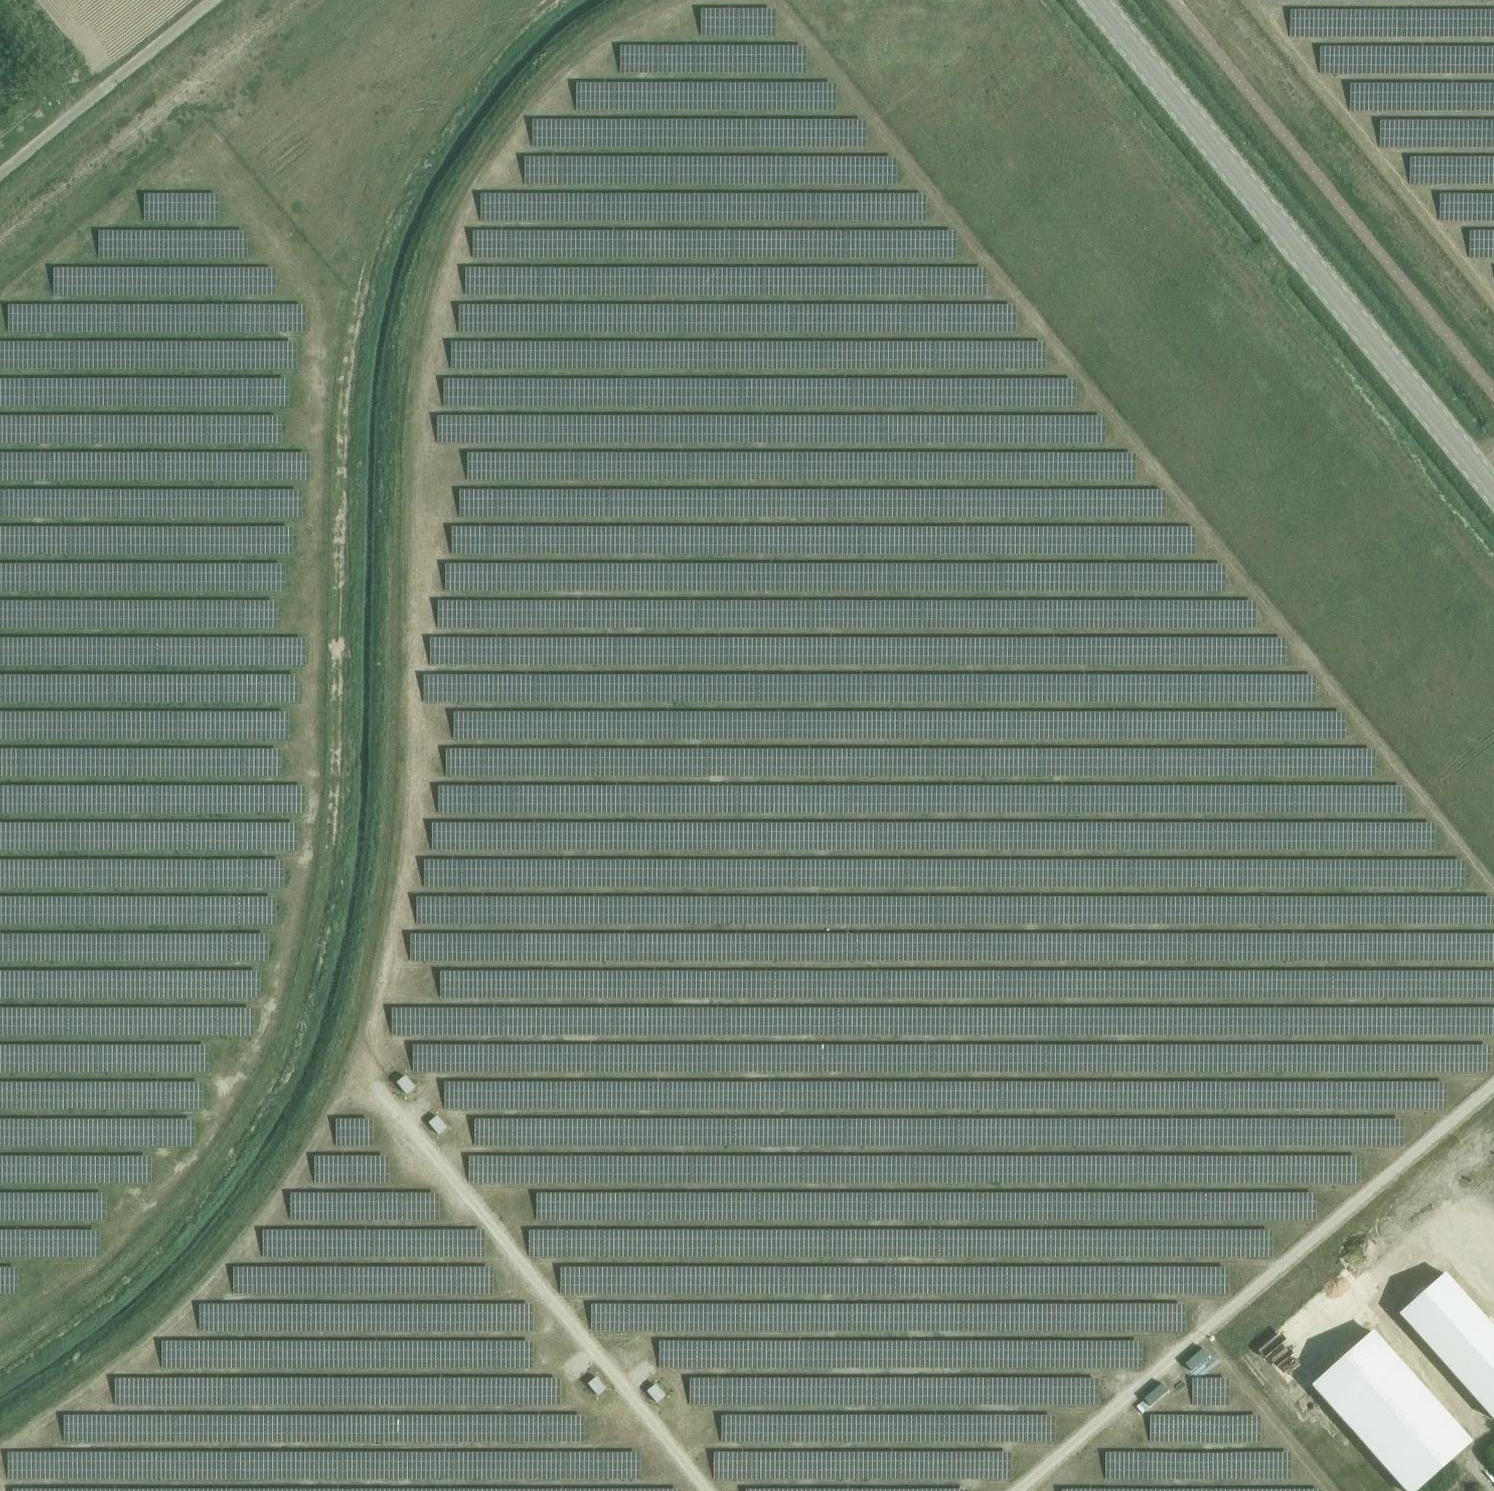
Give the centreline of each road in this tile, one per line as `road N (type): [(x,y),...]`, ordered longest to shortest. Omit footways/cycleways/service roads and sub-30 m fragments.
road 1 (tertiary): [(1493,479),(1099,0)]
road 2 (unclassified): [(0,173),(213,0)]

